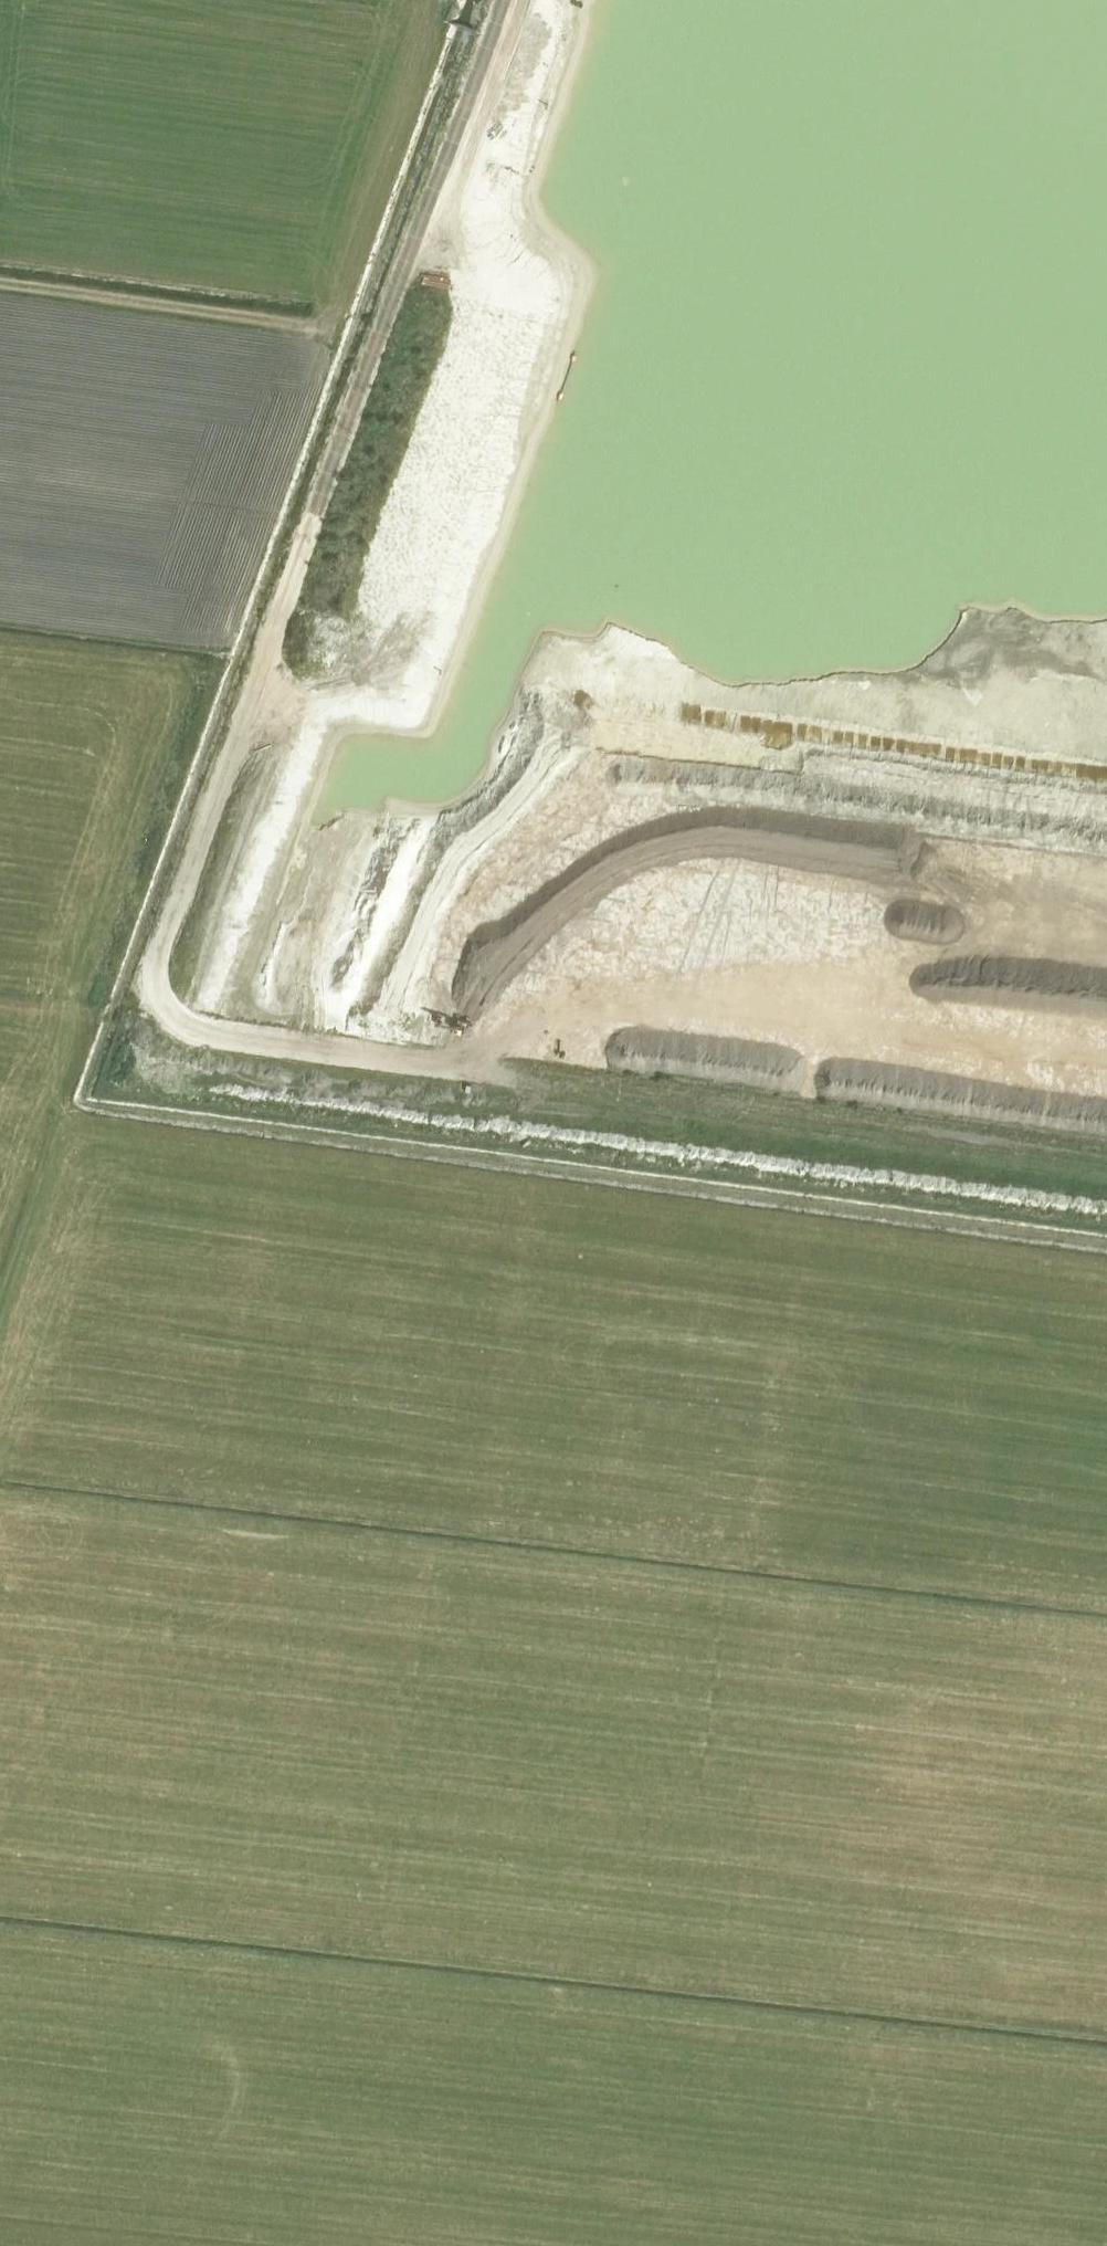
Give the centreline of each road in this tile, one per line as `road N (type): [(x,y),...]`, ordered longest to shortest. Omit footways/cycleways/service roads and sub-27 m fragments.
road 1 (track): [(333,330),(0,283)]
road 2 (track): [(1106,28),(903,0)]

